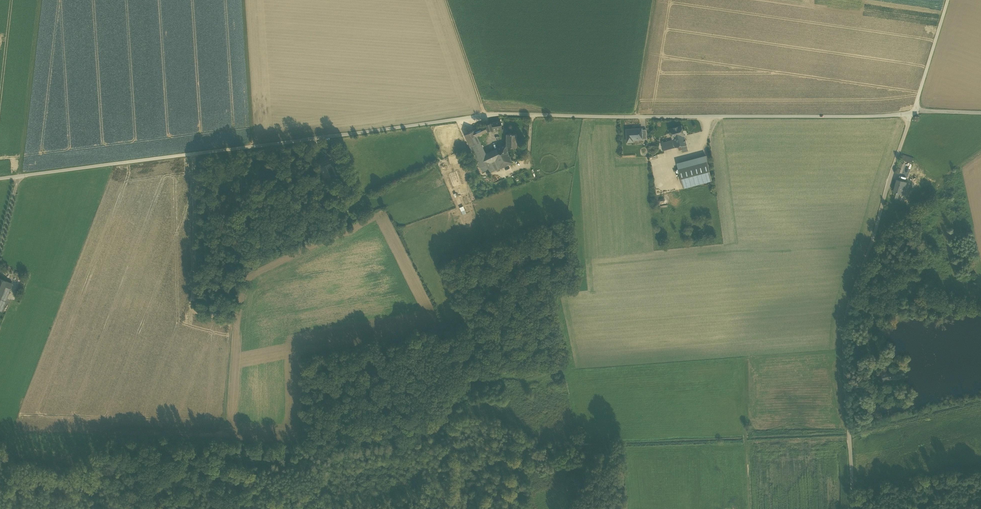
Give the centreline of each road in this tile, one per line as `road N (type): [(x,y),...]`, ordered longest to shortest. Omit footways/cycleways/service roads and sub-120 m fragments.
road 1 (unclassified): [(912,113),(503,114),(0,179)]
road 2 (unclassified): [(851,508),(845,328),(912,113)]
road 3 (track): [(37,0),(14,177)]
road 4 (track): [(239,0),(248,147)]
road 5 (track): [(444,0),(486,116)]

